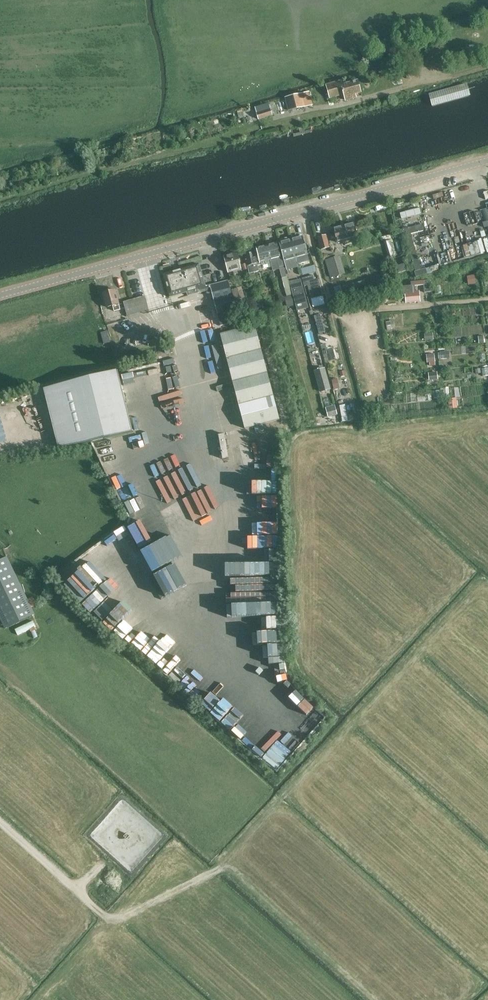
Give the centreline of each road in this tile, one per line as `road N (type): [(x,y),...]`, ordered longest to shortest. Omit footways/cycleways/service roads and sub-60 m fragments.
road 1 (tertiary): [(0,295),(487,161)]
road 2 (track): [(375,999),(237,870),(225,867),(111,919),(76,892),(101,865)]
road 3 (track): [(0,201),(362,98)]
road 4 (unclassified): [(362,98),(487,63)]
road 5 (track): [(487,299),(362,311)]

